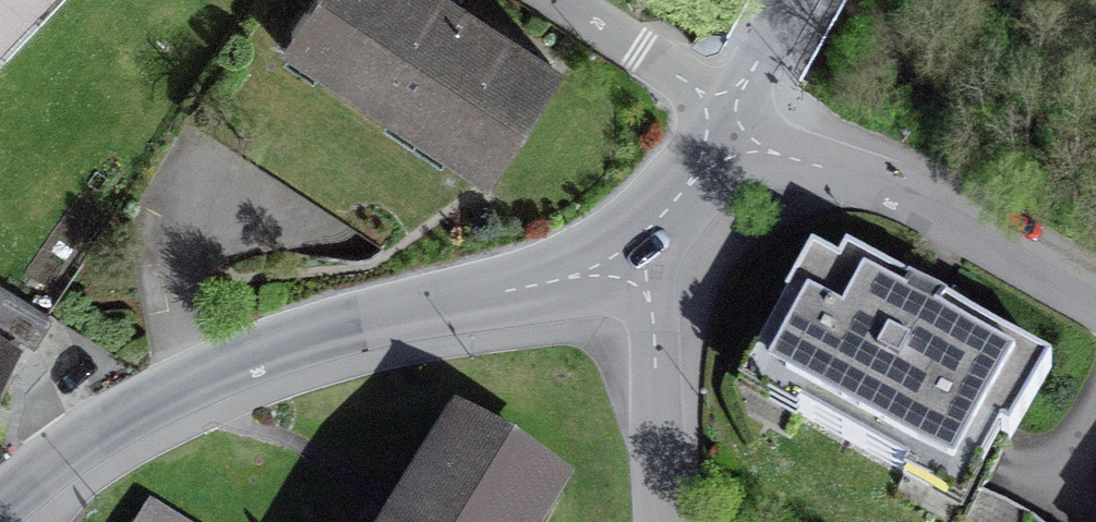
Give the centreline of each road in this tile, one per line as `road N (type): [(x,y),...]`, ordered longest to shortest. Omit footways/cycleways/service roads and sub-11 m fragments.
road 1 (tertiary): [(635,264),(284,346),(198,380),(93,439),(0,507)]
road 2 (residential): [(1095,314),(730,114)]
road 3 (residential): [(635,264),(654,330),(669,521)]
road 4 (residential): [(570,0),(730,114)]
road 5 (tertiary): [(730,114),(635,264)]
road 6 (tertiary): [(793,0),(730,114)]

